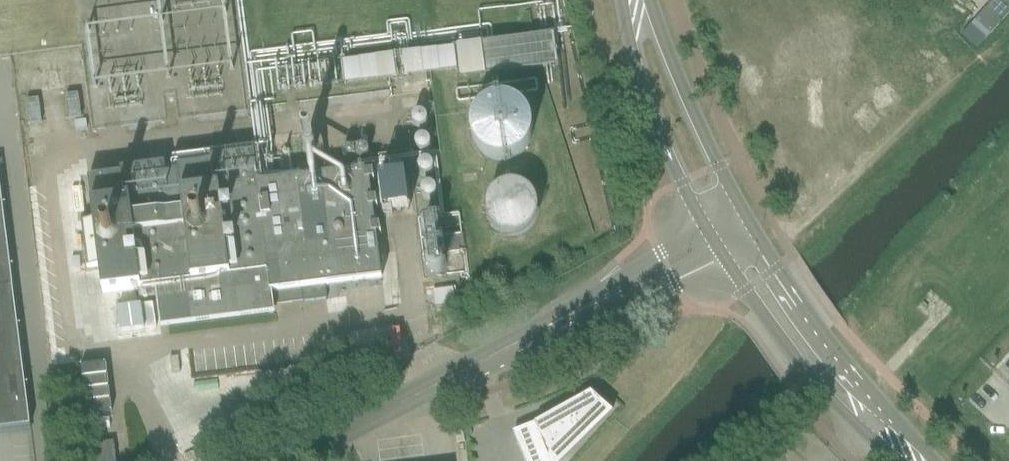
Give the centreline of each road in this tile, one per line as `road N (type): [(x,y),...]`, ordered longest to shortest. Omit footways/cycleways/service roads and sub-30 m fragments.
road 1 (unclassified): [(291,460),(419,405),(617,298)]
road 2 (tertiary): [(889,442),(864,388),(748,219)]
road 3 (tertiary): [(723,250),(834,403),(889,442)]
road 4 (tertiary): [(748,219),(645,0)]
road 5 (tertiary): [(631,0),(636,48),(684,182),(709,225)]

